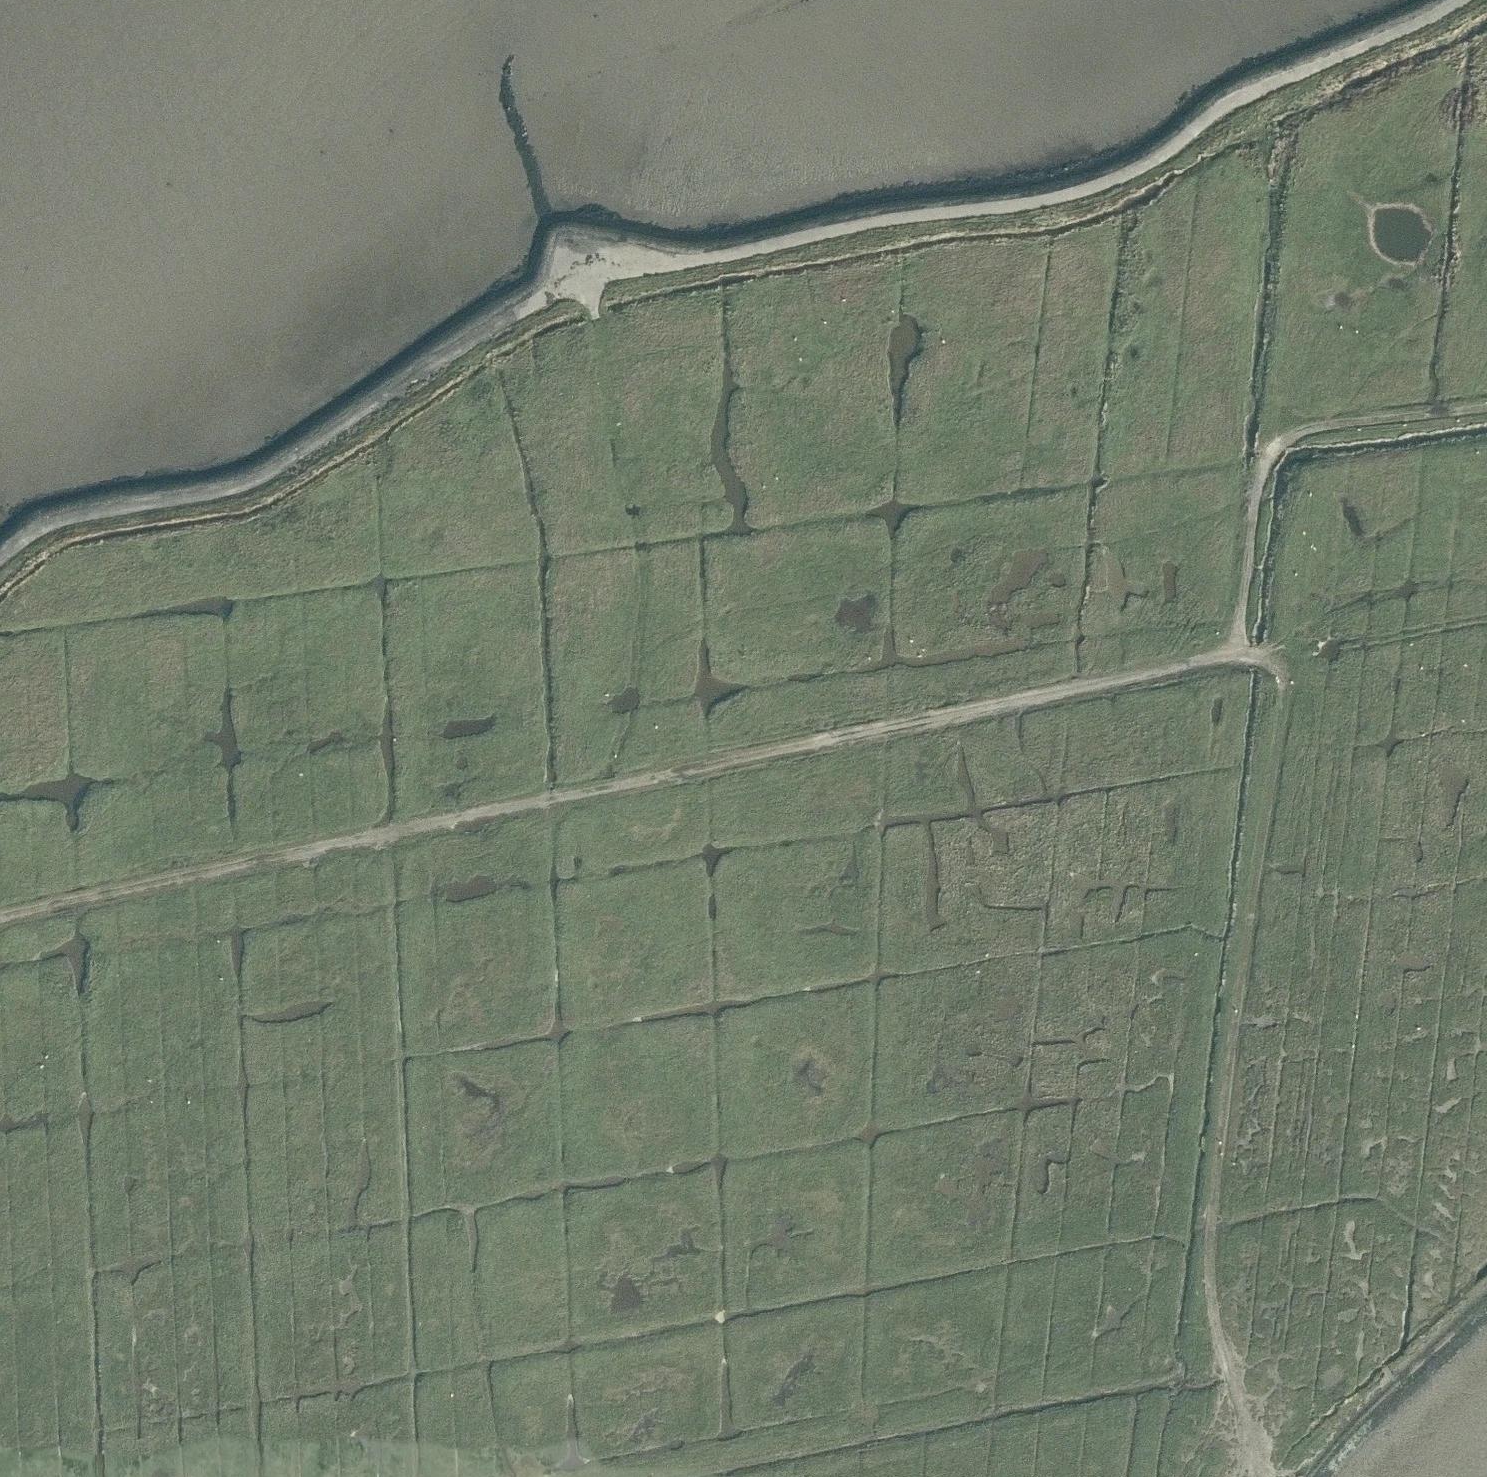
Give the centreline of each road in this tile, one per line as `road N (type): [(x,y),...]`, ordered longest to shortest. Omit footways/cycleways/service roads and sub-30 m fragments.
road 1 (track): [(0,914),(1229,657),(1274,657),(1286,694),(1209,1252),(1238,1400),(1267,1476)]
road 2 (track): [(1229,657),(1258,471),(1291,434),(1486,403)]

